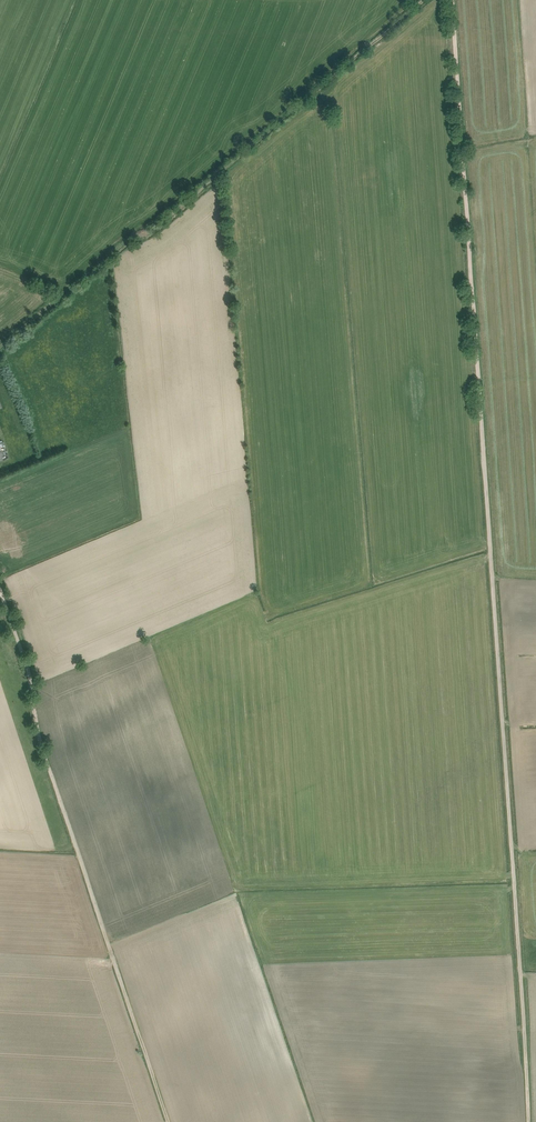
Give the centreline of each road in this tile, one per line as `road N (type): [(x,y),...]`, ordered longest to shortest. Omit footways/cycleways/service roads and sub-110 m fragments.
road 1 (track): [(528,1121),(451,0)]
road 2 (track): [(0,348),(128,241),(155,229),(424,0)]
road 3 (track): [(168,1121),(42,747),(31,690)]

